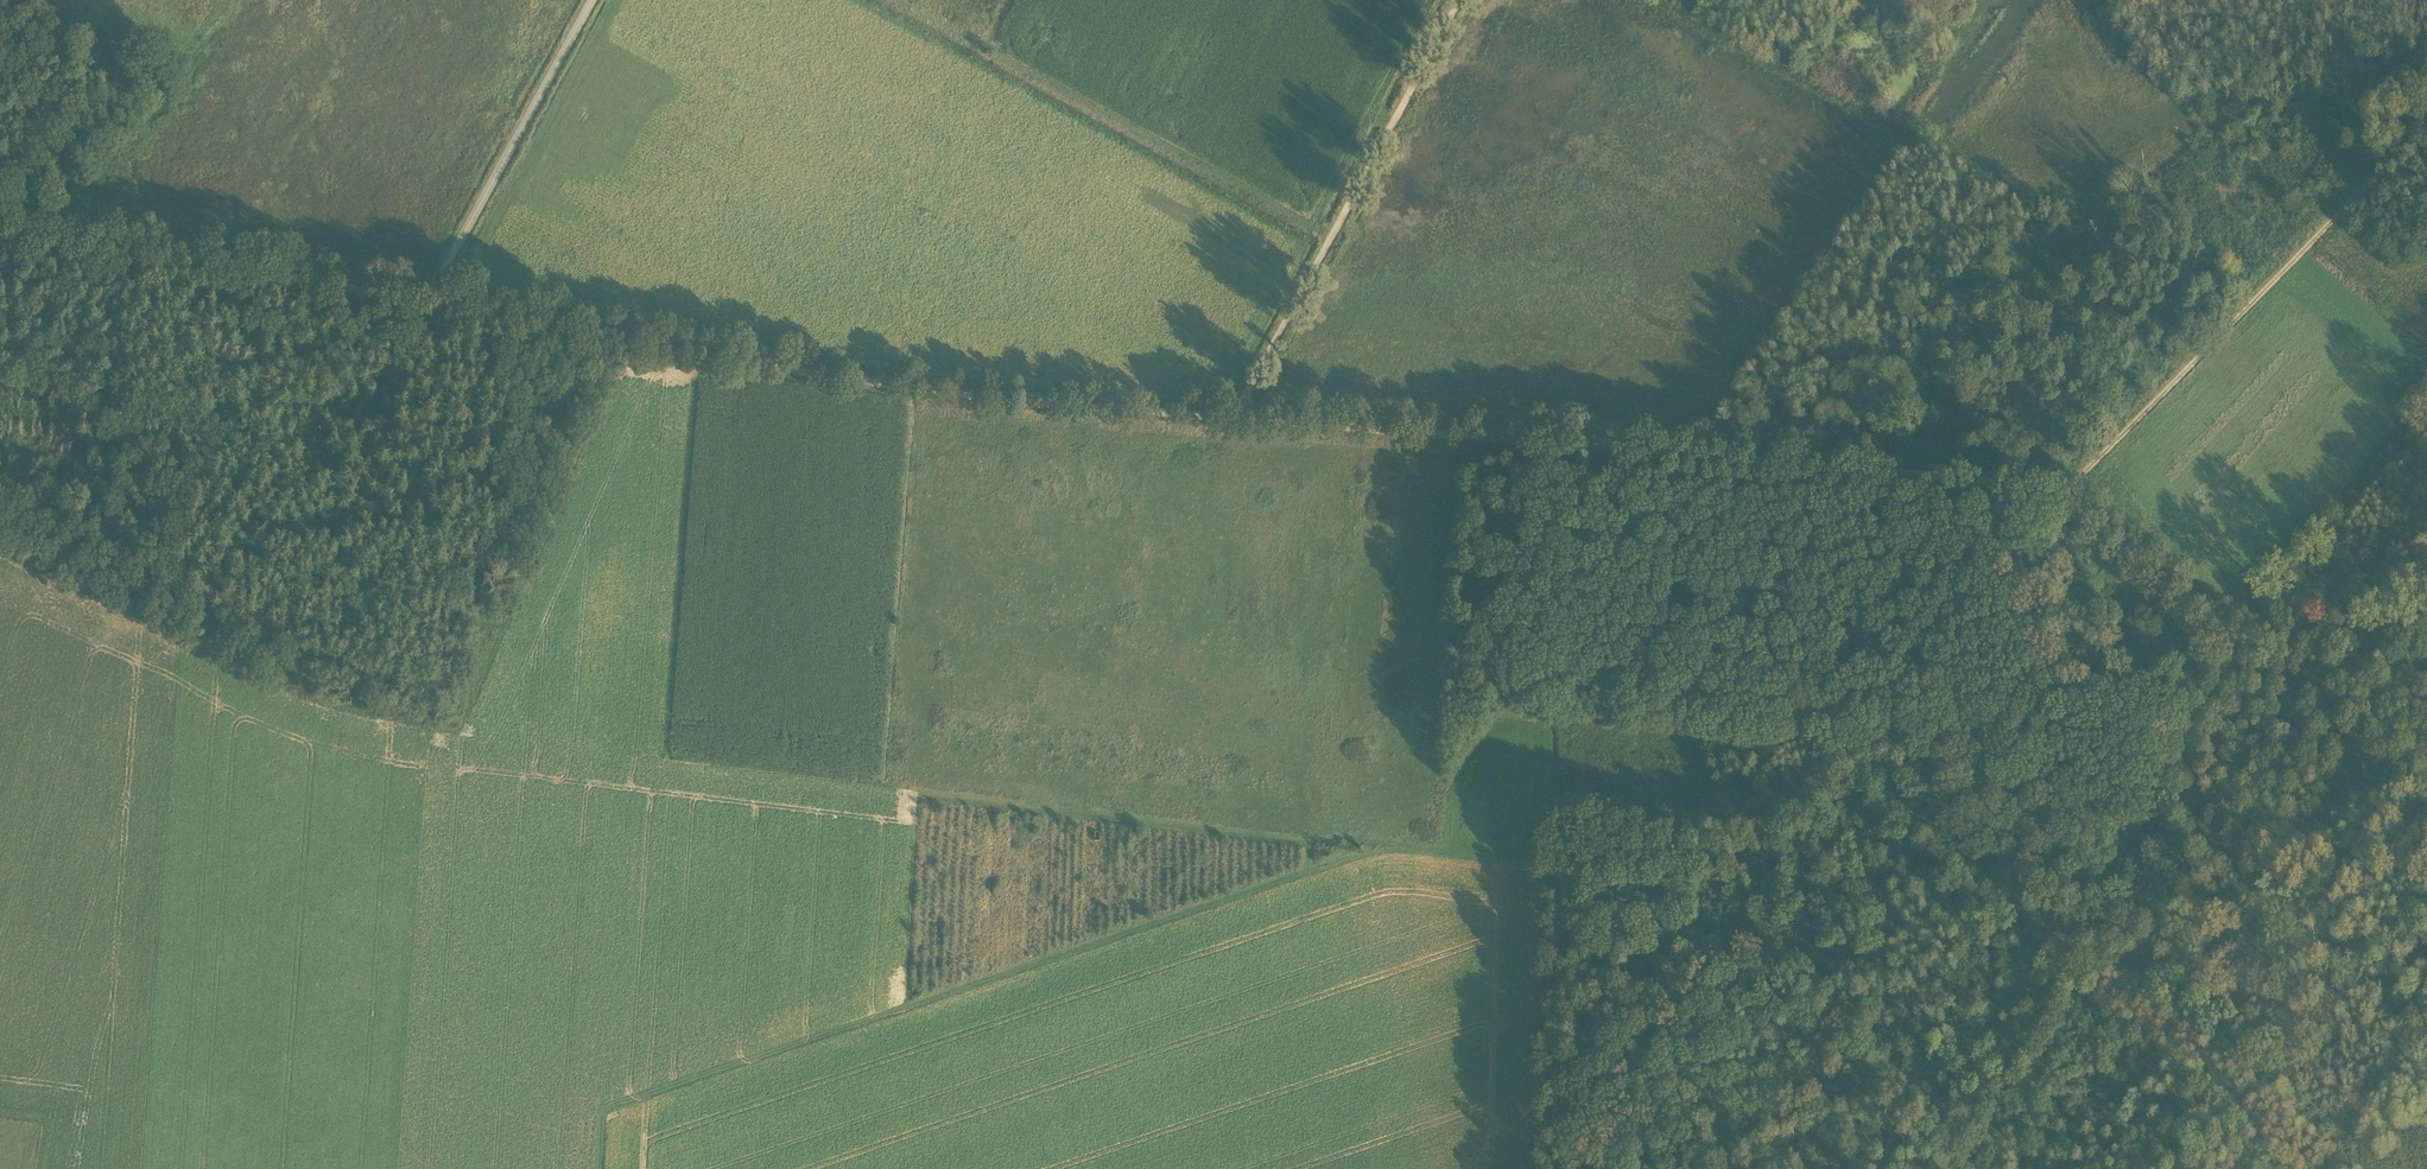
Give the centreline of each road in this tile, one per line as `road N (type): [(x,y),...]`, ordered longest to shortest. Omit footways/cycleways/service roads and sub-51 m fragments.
road 1 (unclassified): [(2243,664),(2221,631),(2049,488),(715,367),(424,314)]
road 2 (track): [(1539,1168),(2042,487)]
road 3 (unclassified): [(1940,1168),(2037,1026),(2185,718),(2243,664)]
road 4 (track): [(2426,134),(2057,490)]
road 5 (track): [(1236,415),(1464,0)]
road 6 (unclassified): [(424,314),(0,225)]
road 7 (track): [(1650,447),(1647,471),(1459,754)]
road 8 (unclassified): [(424,314),(592,0)]
road 9 (track): [(1923,475),(1920,422),(1947,371),(2064,288),(2073,269),(2072,243)]
road 10 (track): [(1898,142),(1637,0)]
road 11 (unclassified): [(2426,795),(2294,685),(2243,664)]

